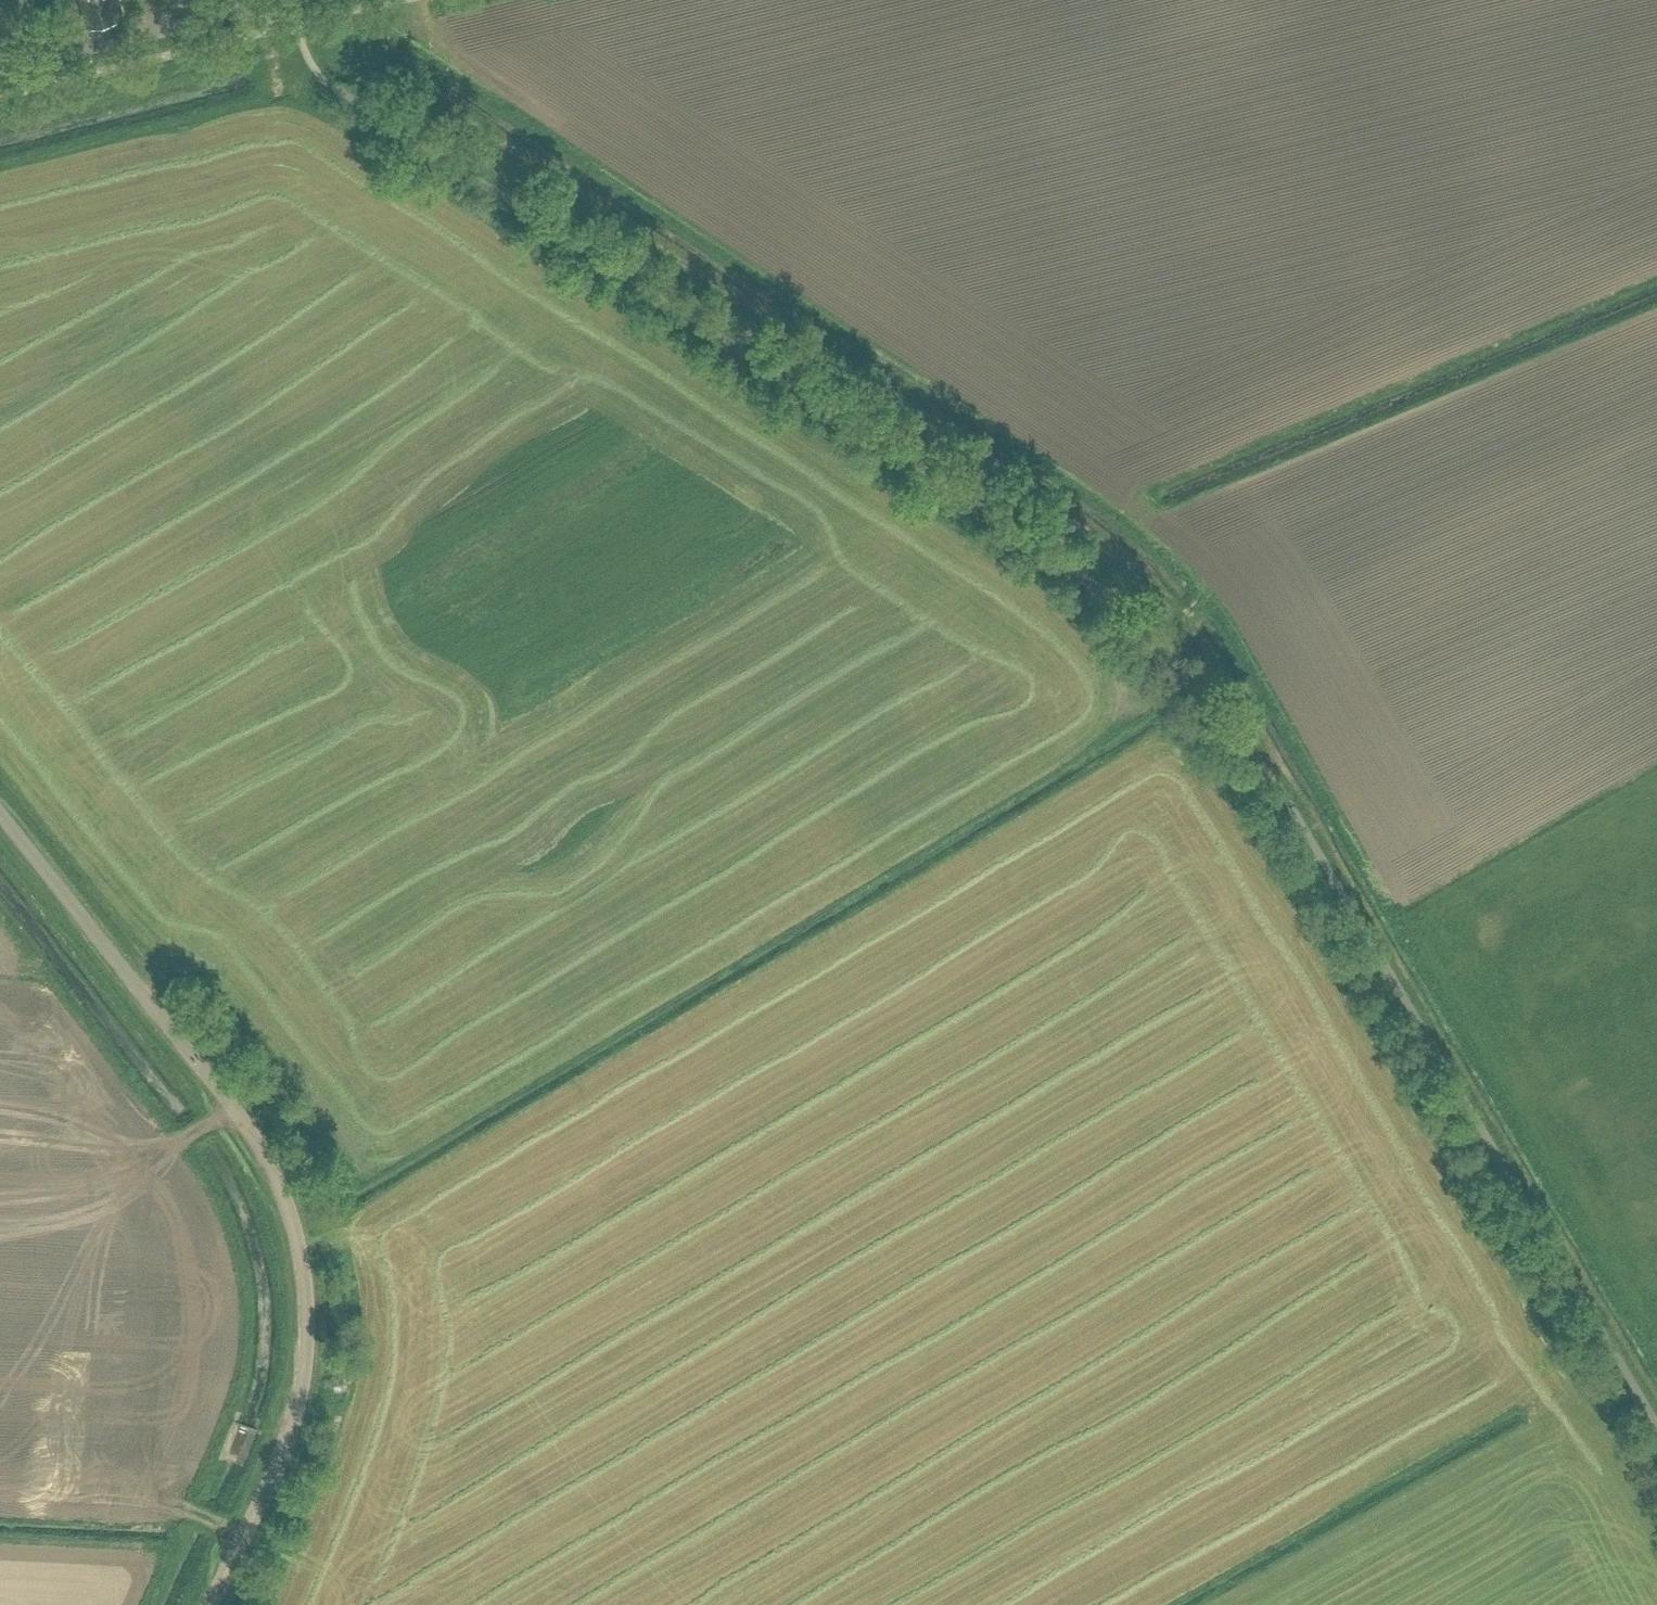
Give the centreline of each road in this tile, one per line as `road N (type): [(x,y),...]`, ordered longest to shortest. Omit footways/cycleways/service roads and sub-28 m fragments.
road 1 (unclassified): [(208,1604),(298,1403),(307,1346),(299,1239),(266,1158),(232,1103),(0,812)]
road 2 (tertiary): [(263,0),(0,65)]

